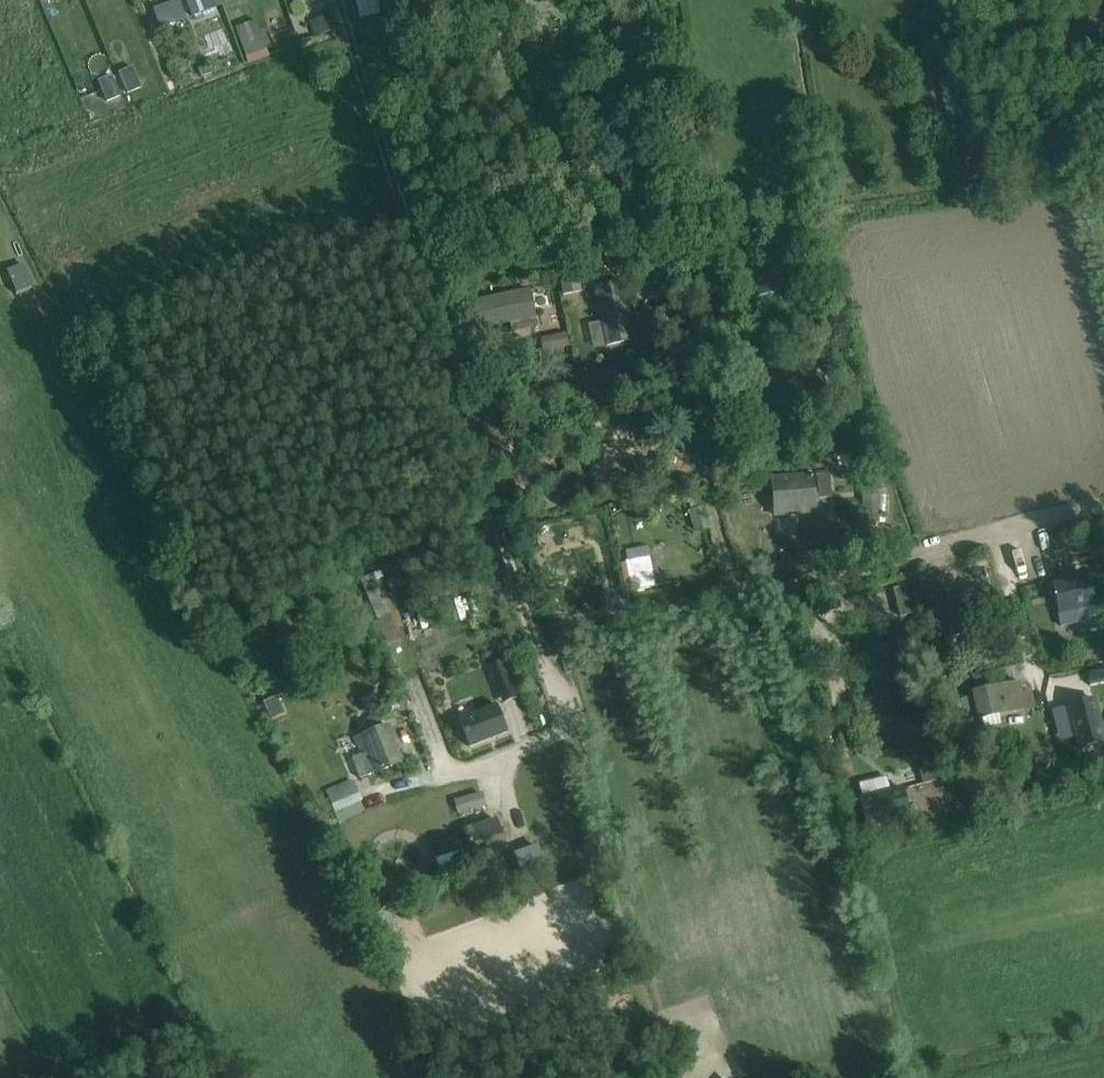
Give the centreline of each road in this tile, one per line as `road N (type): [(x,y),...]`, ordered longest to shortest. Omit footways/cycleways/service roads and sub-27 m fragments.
road 1 (track): [(343,0),(673,1077)]
road 2 (residential): [(1103,514),(744,595),(733,588),(671,368)]

